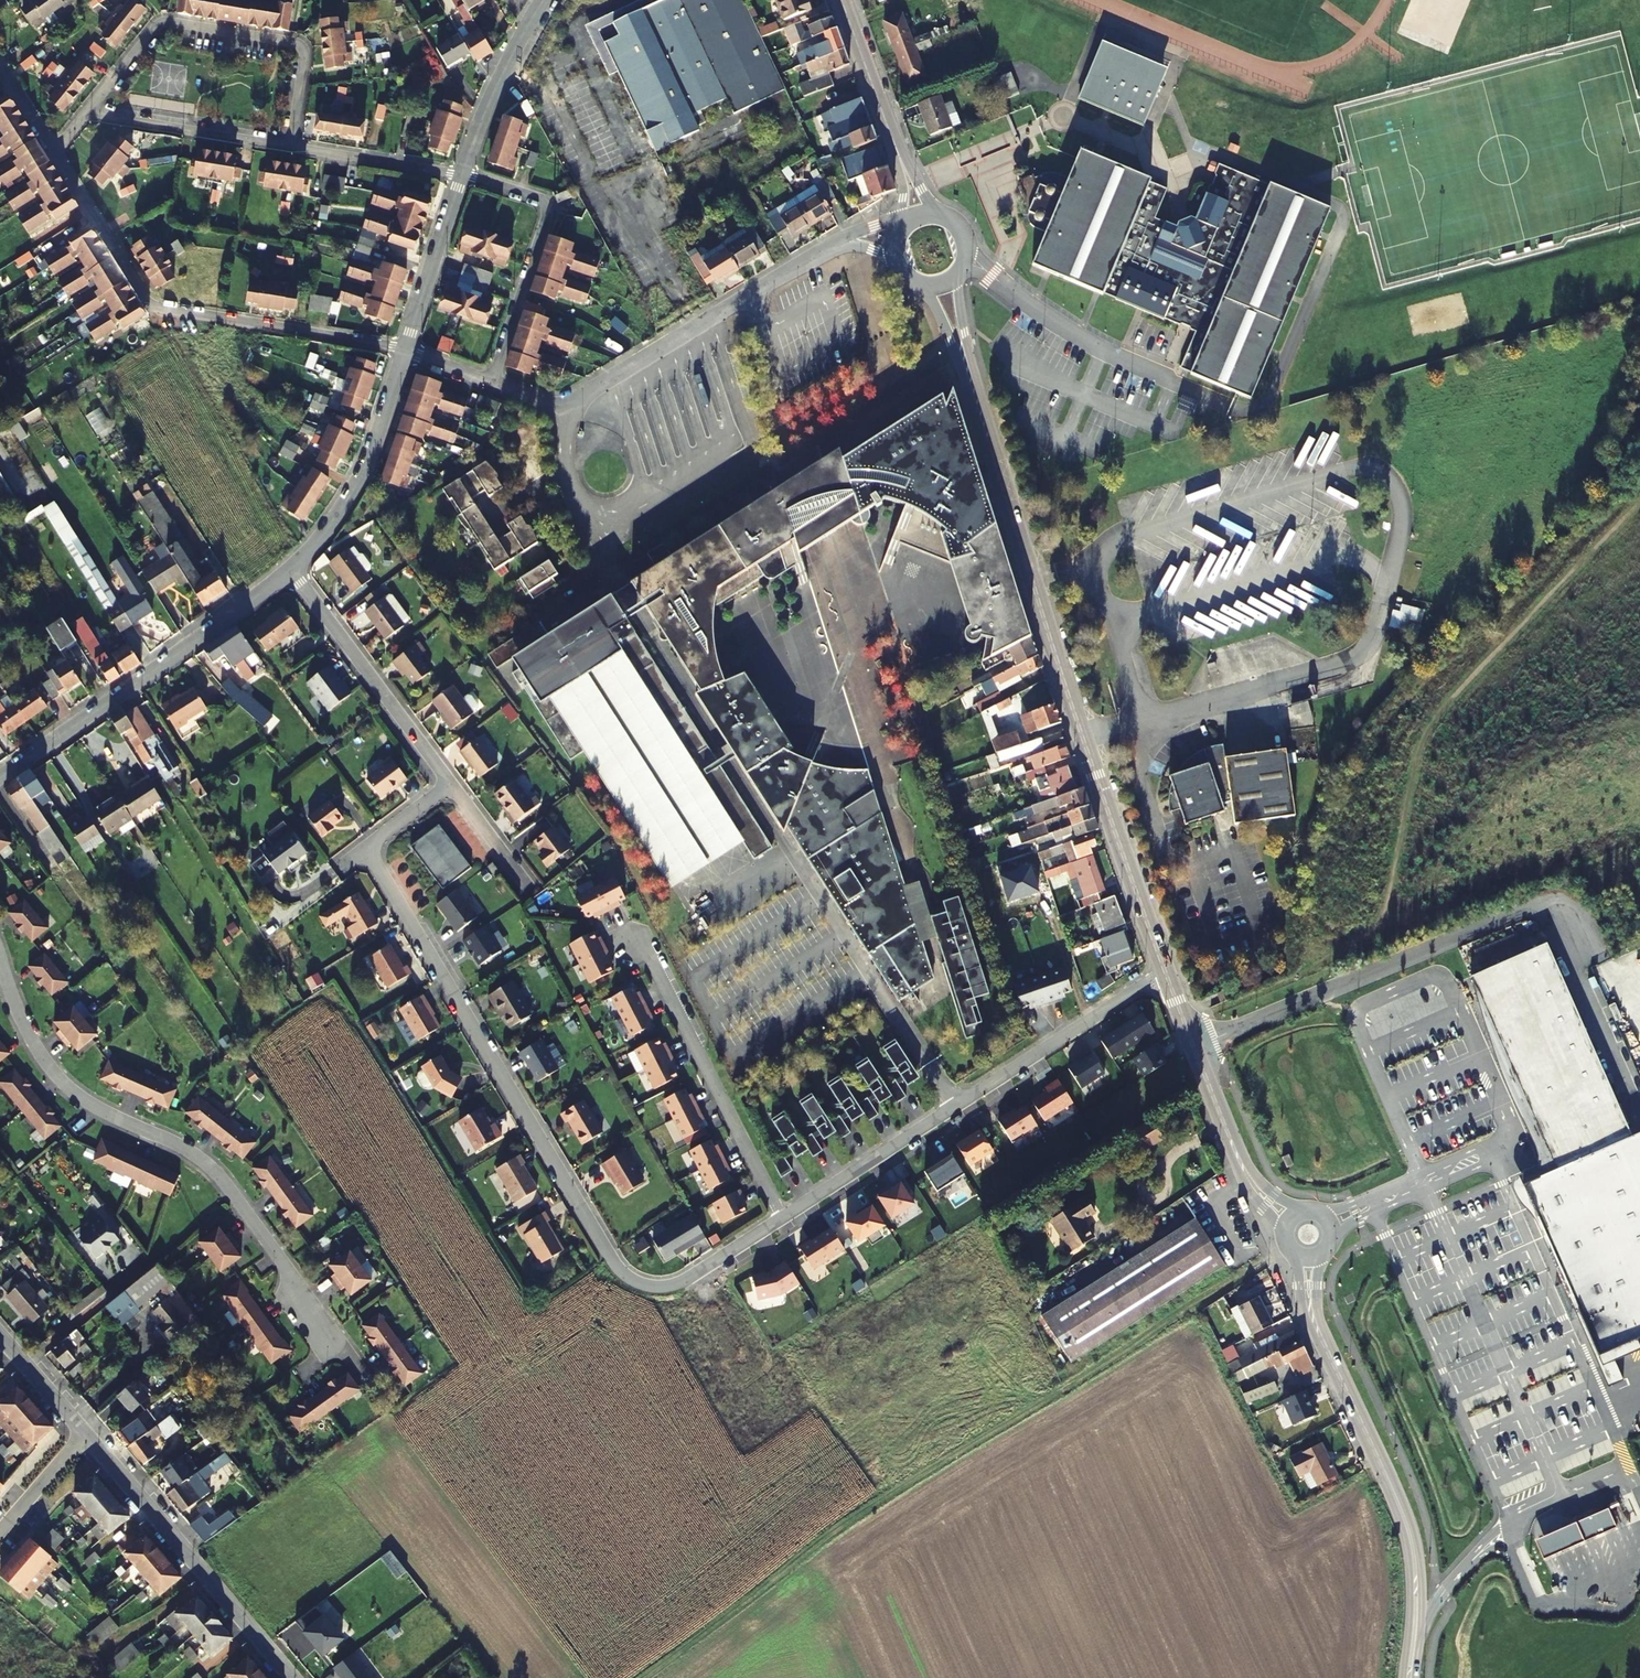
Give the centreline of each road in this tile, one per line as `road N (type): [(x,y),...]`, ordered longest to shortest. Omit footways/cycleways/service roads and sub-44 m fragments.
road 1 (track): [(1287,1249),(913,1479),(643,1677)]
road 2 (residential): [(366,850),(626,1276),(659,1288),(676,1285),(784,1217)]
road 3 (tertiary): [(1164,974),(959,337)]
road 4 (residential): [(327,1343),(235,1191),(198,1157),(83,1100),(49,1068),(0,956)]
road 5 (residential): [(784,1217),(1164,974)]
road 6 (residential): [(54,154),(152,306),(406,348)]
road 7 (tertiary): [(1411,1677),(1418,1573),(1412,1538),(1310,1297)]
road 8 (residential): [(291,147),(304,54),(295,40),(171,21),(158,27),(91,113)]
road 9 (residential): [(292,570),(0,778)]
road 10 (residential): [(840,243),(565,409)]
road 11 (residential): [(294,1677),(87,1432)]
road 12 (residential): [(629,940),(646,955),(784,1217)]
road 13 (residential): [(461,175),(537,195),(546,206),(493,381)]
road 14 (residential): [(292,570),(448,785)]
road 15 (residential): [(406,348),(366,468),(292,570)]
road 16 (tertiary): [(1254,1184),(1164,974)]
road 17 (residential): [(291,147),(91,113)]
road 18 (residential): [(543,0),(488,102),(461,175)]
road 19 (unclassified): [(565,409),(566,477),(615,580)]
road 20 (residential): [(461,175),(406,348)]
road 21 (residential): [(461,175),(291,147)]
road 22 (tertiary): [(901,158),(845,0)]
road 23 (residential): [(87,1432),(0,1534)]
road 24 (residential): [(87,1432),(0,1335)]
road 25 (residential): [(448,785),(525,879)]

